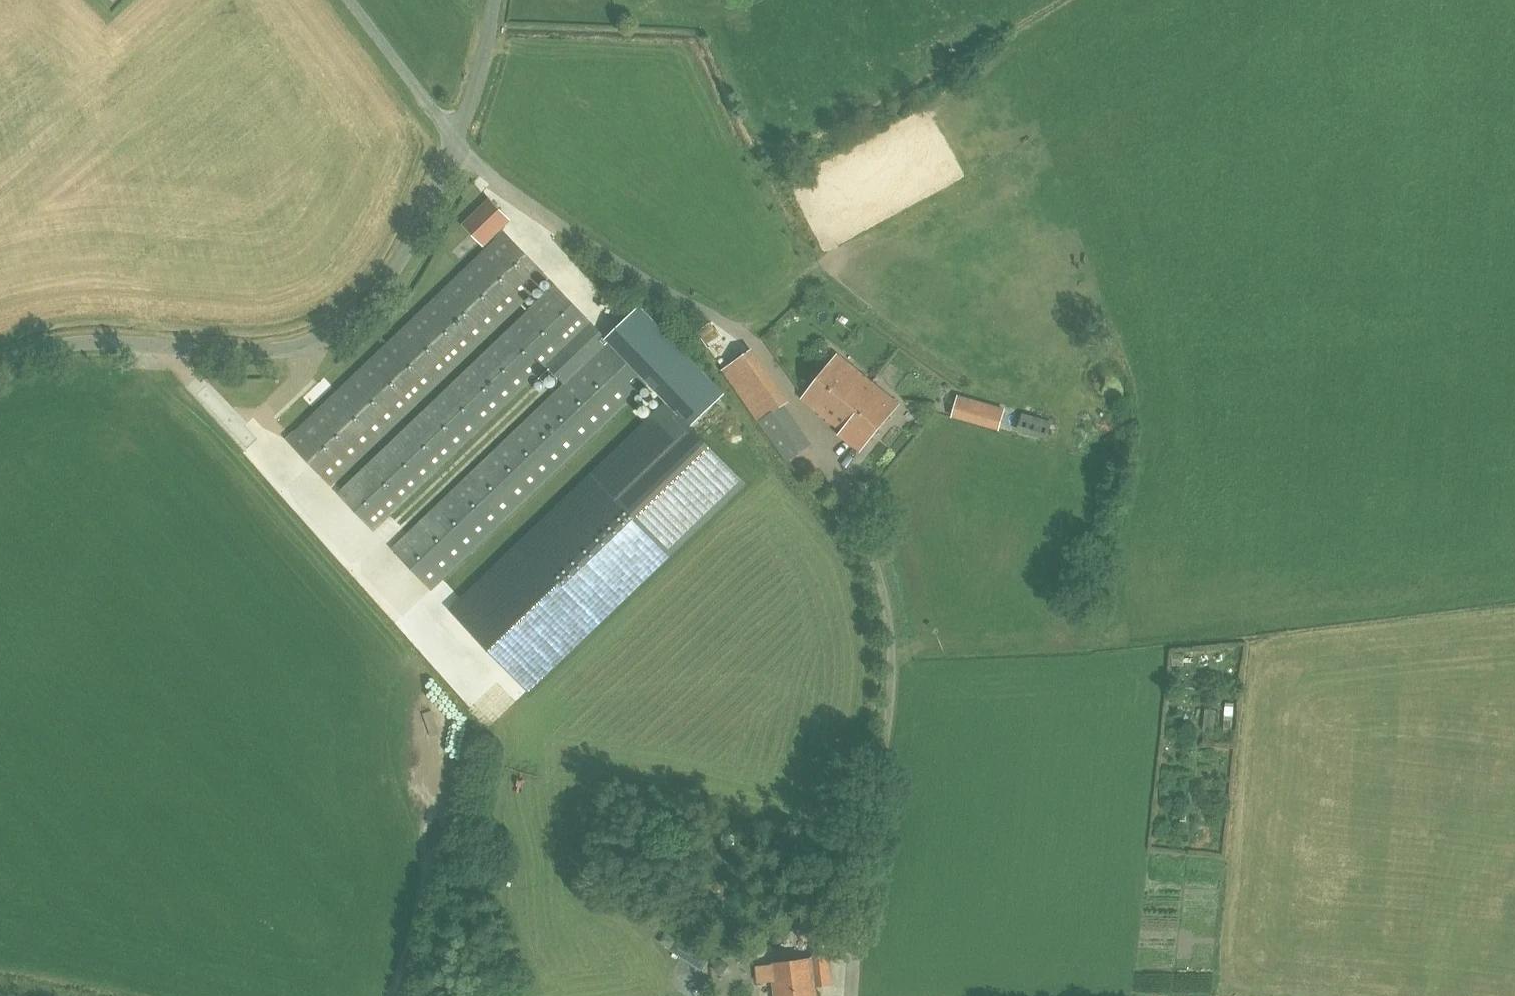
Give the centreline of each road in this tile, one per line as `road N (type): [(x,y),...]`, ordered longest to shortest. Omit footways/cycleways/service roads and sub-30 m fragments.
road 1 (unclassified): [(0,360),(45,345),(102,342),(257,353),(305,344),(346,322),(386,283),(454,138)]
road 2 (track): [(856,517),(878,574),(891,657),(851,995)]
road 3 (track): [(454,138),(520,200),(715,317)]
road 4 (unclassified): [(454,138),(347,0)]
road 5 (unclassified): [(454,138),(494,0)]

